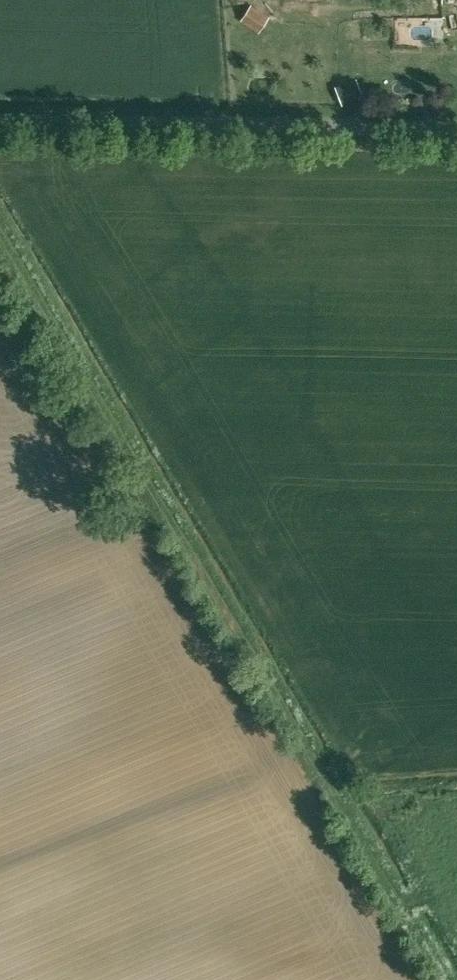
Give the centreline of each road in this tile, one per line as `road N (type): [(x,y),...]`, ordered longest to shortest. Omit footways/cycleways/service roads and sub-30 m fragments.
road 1 (unclassified): [(456,119),(0,111)]

